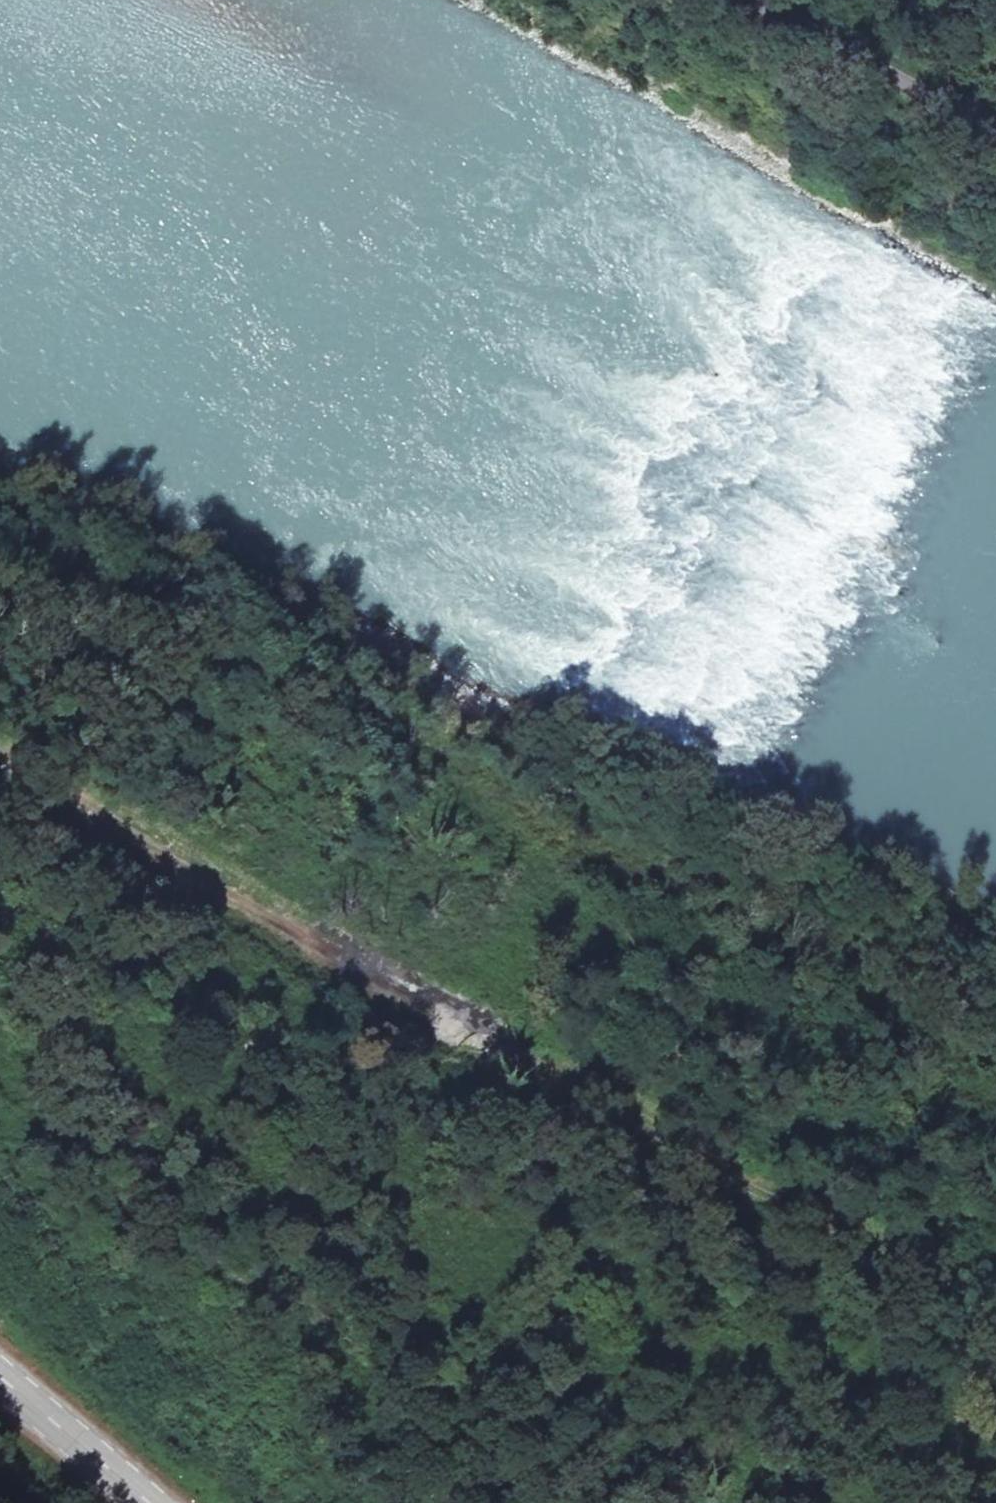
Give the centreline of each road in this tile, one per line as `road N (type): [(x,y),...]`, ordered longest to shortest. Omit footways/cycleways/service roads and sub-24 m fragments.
road 1 (primary): [(0,1371),(157,1502)]

